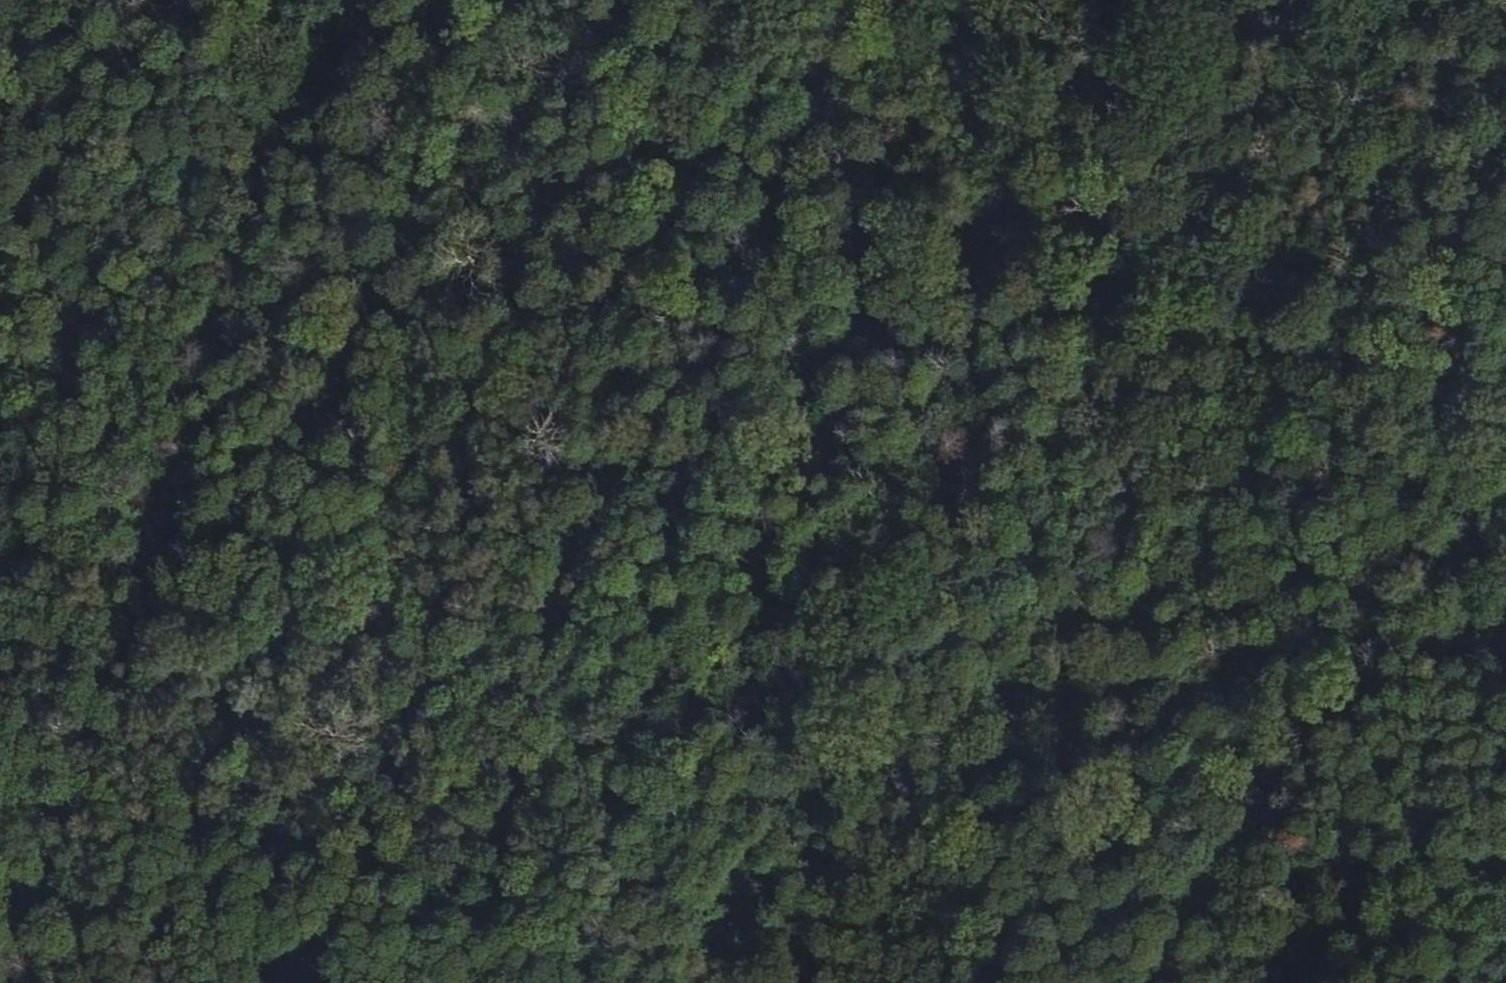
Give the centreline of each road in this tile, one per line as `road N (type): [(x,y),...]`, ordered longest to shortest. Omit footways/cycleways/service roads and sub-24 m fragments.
road 1 (track): [(785,0),(1261,323)]

